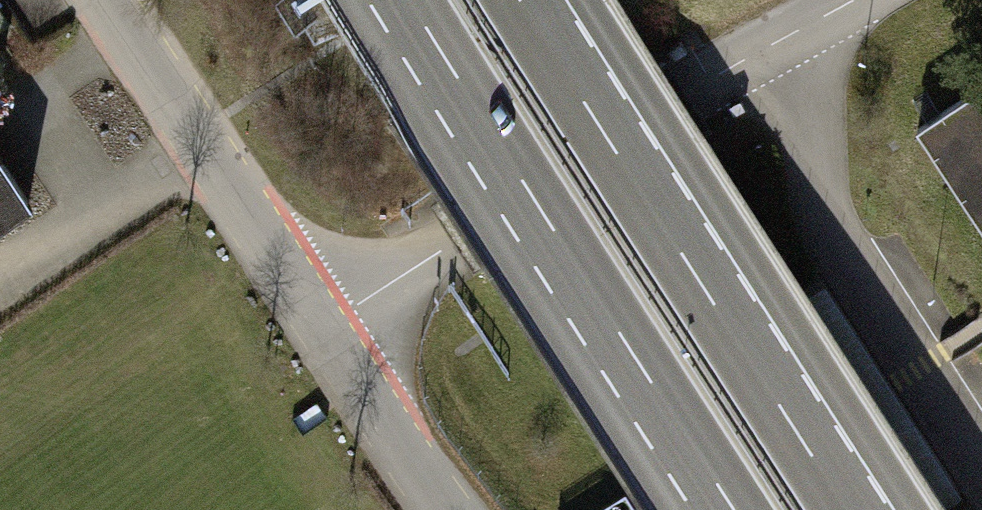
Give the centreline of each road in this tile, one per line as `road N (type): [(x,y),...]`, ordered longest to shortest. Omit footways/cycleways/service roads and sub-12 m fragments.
road 1 (unclassified): [(105,0),(449,509)]
road 2 (motorway): [(849,509),(521,0)]
road 3 (motorway): [(408,0),(734,509)]

